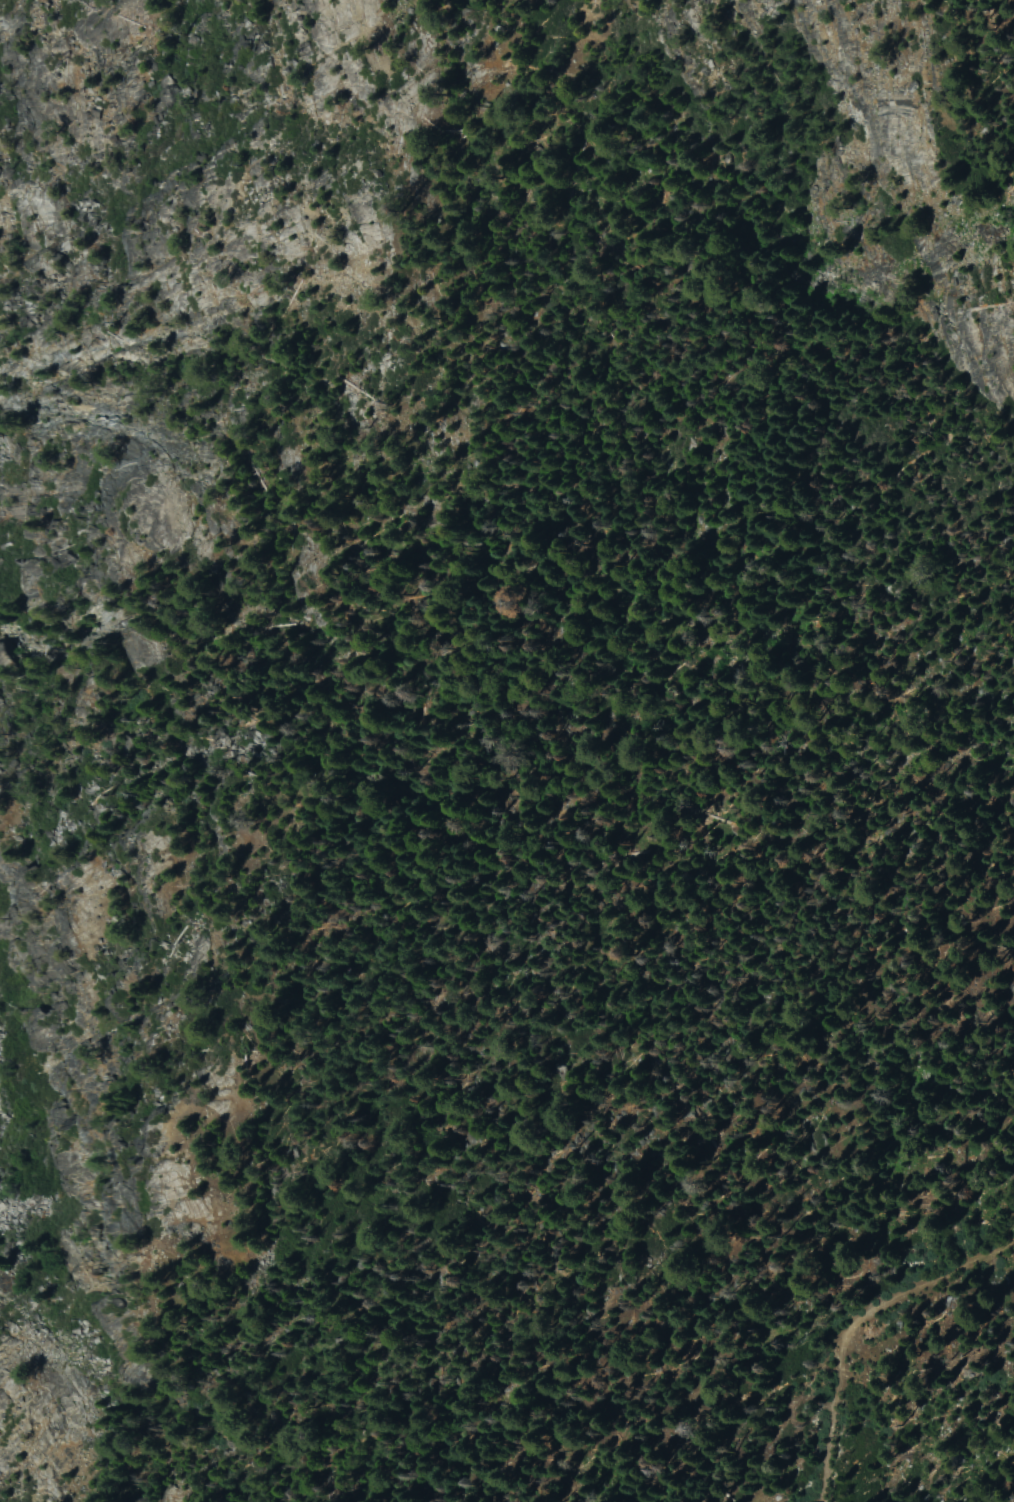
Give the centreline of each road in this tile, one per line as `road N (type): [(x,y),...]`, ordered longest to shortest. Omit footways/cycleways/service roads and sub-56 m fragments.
road 1 (track): [(815,1501),(839,1348),(885,1309),(1013,1235)]

